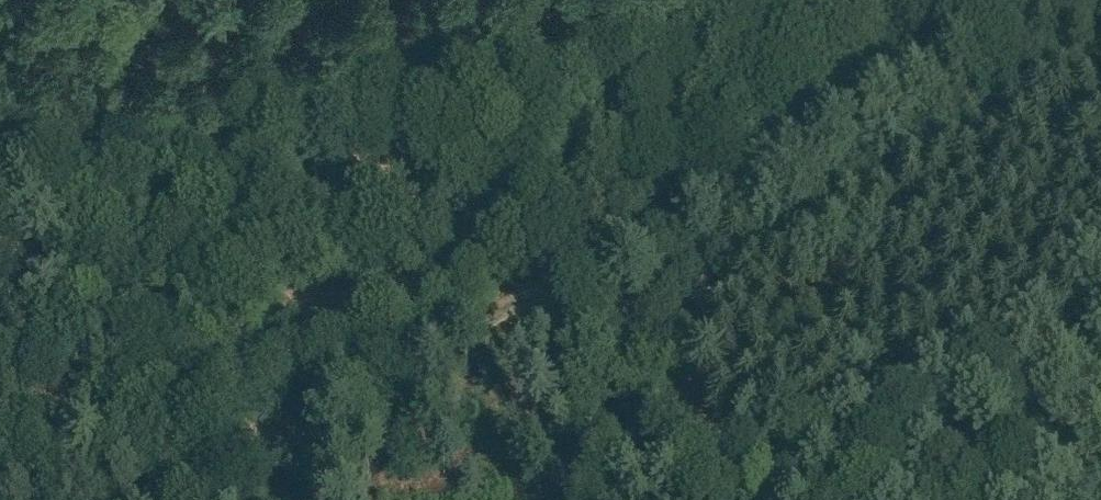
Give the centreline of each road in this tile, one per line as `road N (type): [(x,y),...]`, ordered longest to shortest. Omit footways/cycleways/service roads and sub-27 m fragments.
road 1 (track): [(167,499),(1061,0)]
road 2 (track): [(459,0),(580,269),(740,499)]

